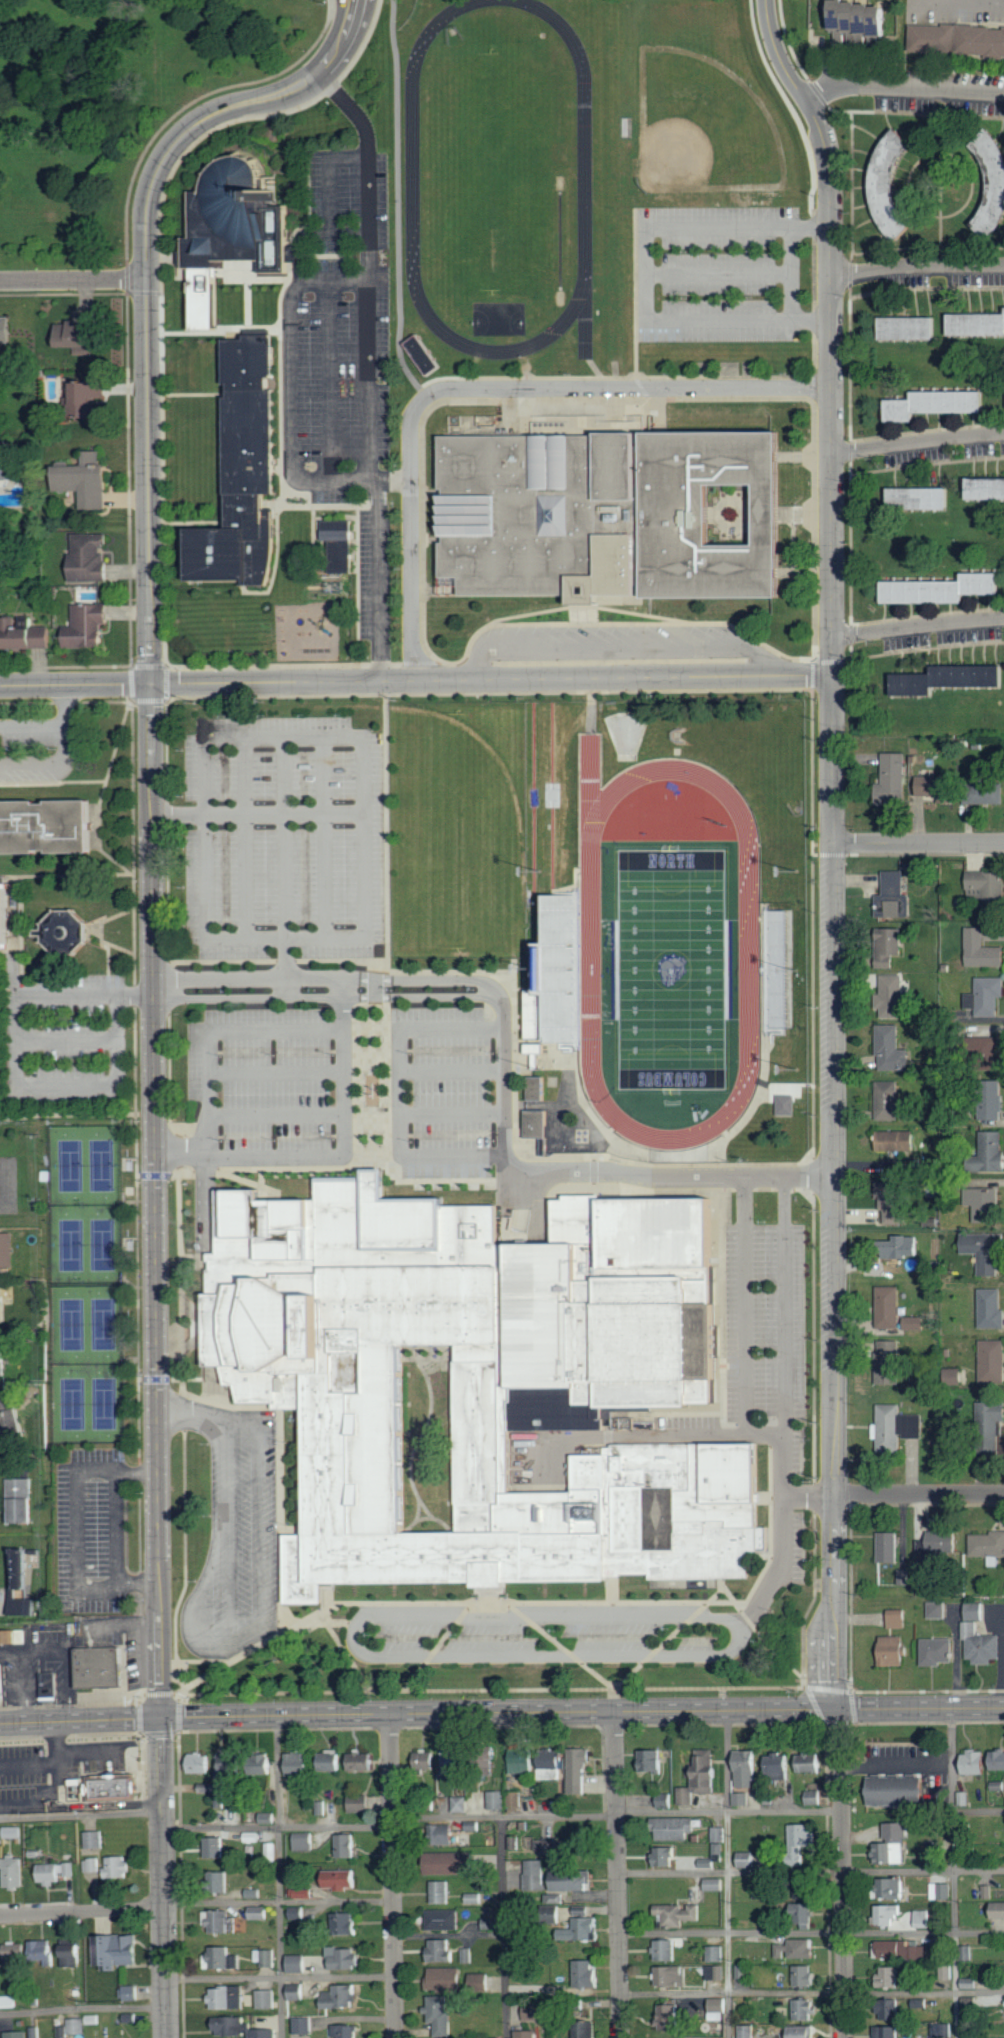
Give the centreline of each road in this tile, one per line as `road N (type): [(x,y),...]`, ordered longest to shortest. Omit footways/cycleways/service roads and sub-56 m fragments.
road 1 (residential): [(846,2037),(840,1728),(832,1710),(834,845)]
road 2 (tertiary): [(161,1718),(149,686)]
road 3 (secondary): [(161,1718),(1003,1708)]
road 4 (tertiary): [(149,686),(144,191),(166,151),(202,119),(290,94),(320,74),(342,43),(353,0)]
road 5 (residential): [(832,677),(827,155),(773,48),(766,0)]
road 6 (tertiary): [(149,686),(832,677)]
road 7 (residential): [(621,2037),(615,1712)]
road 8 (residential): [(395,2037),(390,1715)]
road 9 (residential): [(167,2037),(161,1718)]
road 10 (residential): [(1003,94),(831,86),(805,99)]
road 11 (residential): [(831,454),(1003,436)]
road 12 (residential): [(831,276),(1003,267)]
road 13 (residential): [(833,639),(1003,620)]
road 14 (tertiary): [(1003,845),(834,845)]
road 15 (residential): [(834,1496),(1003,1496)]
road 16 (tertiary): [(834,845),(832,677)]
road 17 (residential): [(0,1916),(165,1909)]
road 18 (secondary): [(0,1724),(161,1718)]
road 19 (tertiary): [(0,687),(149,686)]
road 20 (residential): [(143,280),(0,282)]

